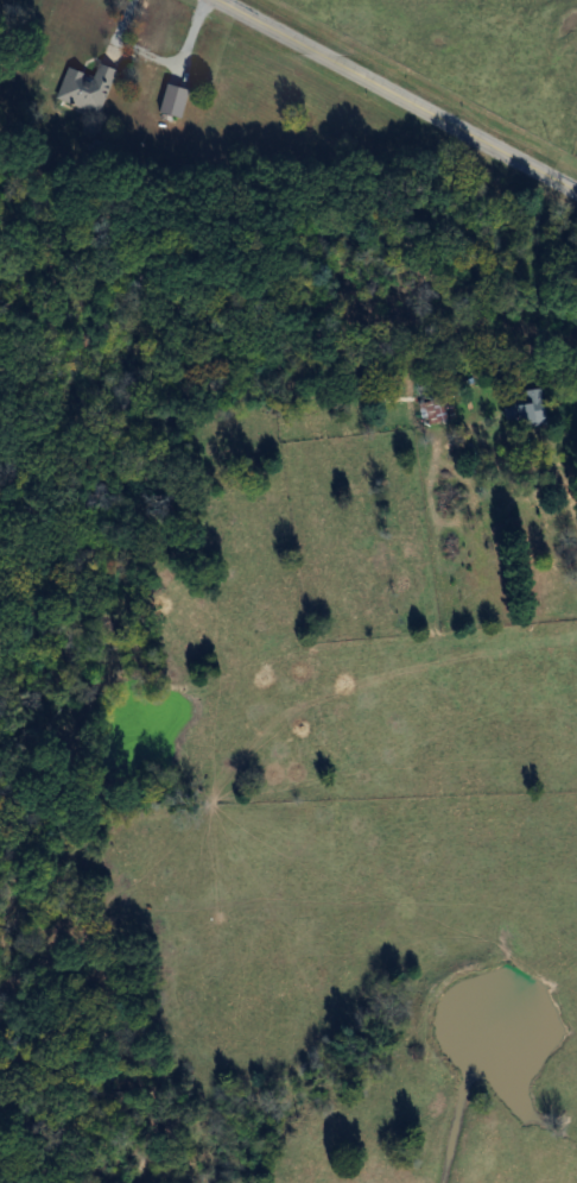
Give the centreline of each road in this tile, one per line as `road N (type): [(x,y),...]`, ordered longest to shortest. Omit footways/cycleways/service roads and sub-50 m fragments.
road 1 (tertiary): [(219,0),(576,192)]

